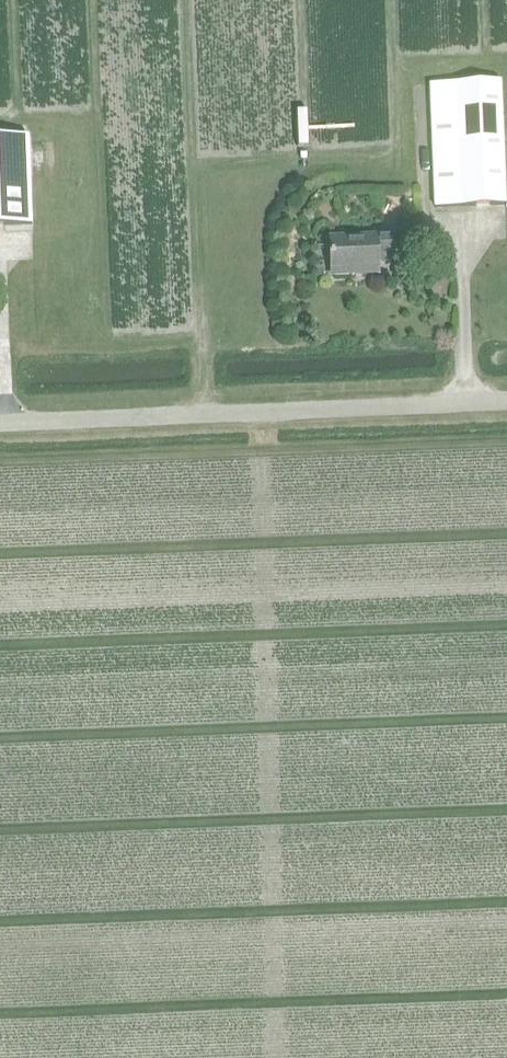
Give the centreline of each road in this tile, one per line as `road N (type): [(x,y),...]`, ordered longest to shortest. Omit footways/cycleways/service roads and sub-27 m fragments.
road 1 (unclassified): [(0,422),(506,401)]

